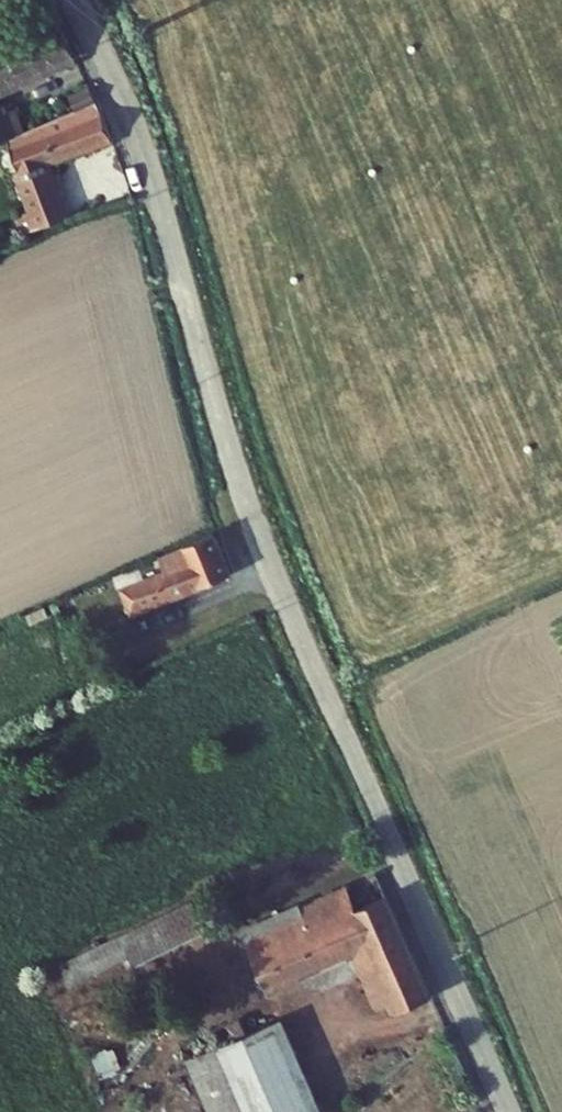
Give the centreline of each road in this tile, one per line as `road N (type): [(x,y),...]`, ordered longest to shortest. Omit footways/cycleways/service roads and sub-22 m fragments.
road 1 (unclassified): [(77,0),(154,182),(268,560),(510,1111)]

